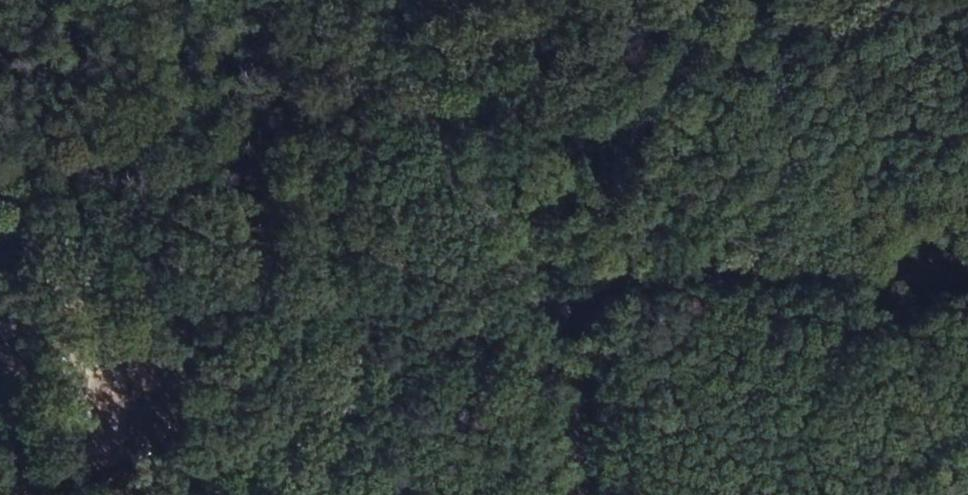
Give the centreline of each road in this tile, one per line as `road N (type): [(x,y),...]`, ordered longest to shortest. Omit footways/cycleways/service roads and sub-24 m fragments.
road 1 (unclassified): [(117,494),(457,315),(551,277)]
road 2 (unclassified): [(551,277),(847,284),(967,275)]
road 3 (track): [(551,277),(401,126),(372,64),(359,0)]
road 4 (unclassified): [(551,277),(595,494)]

